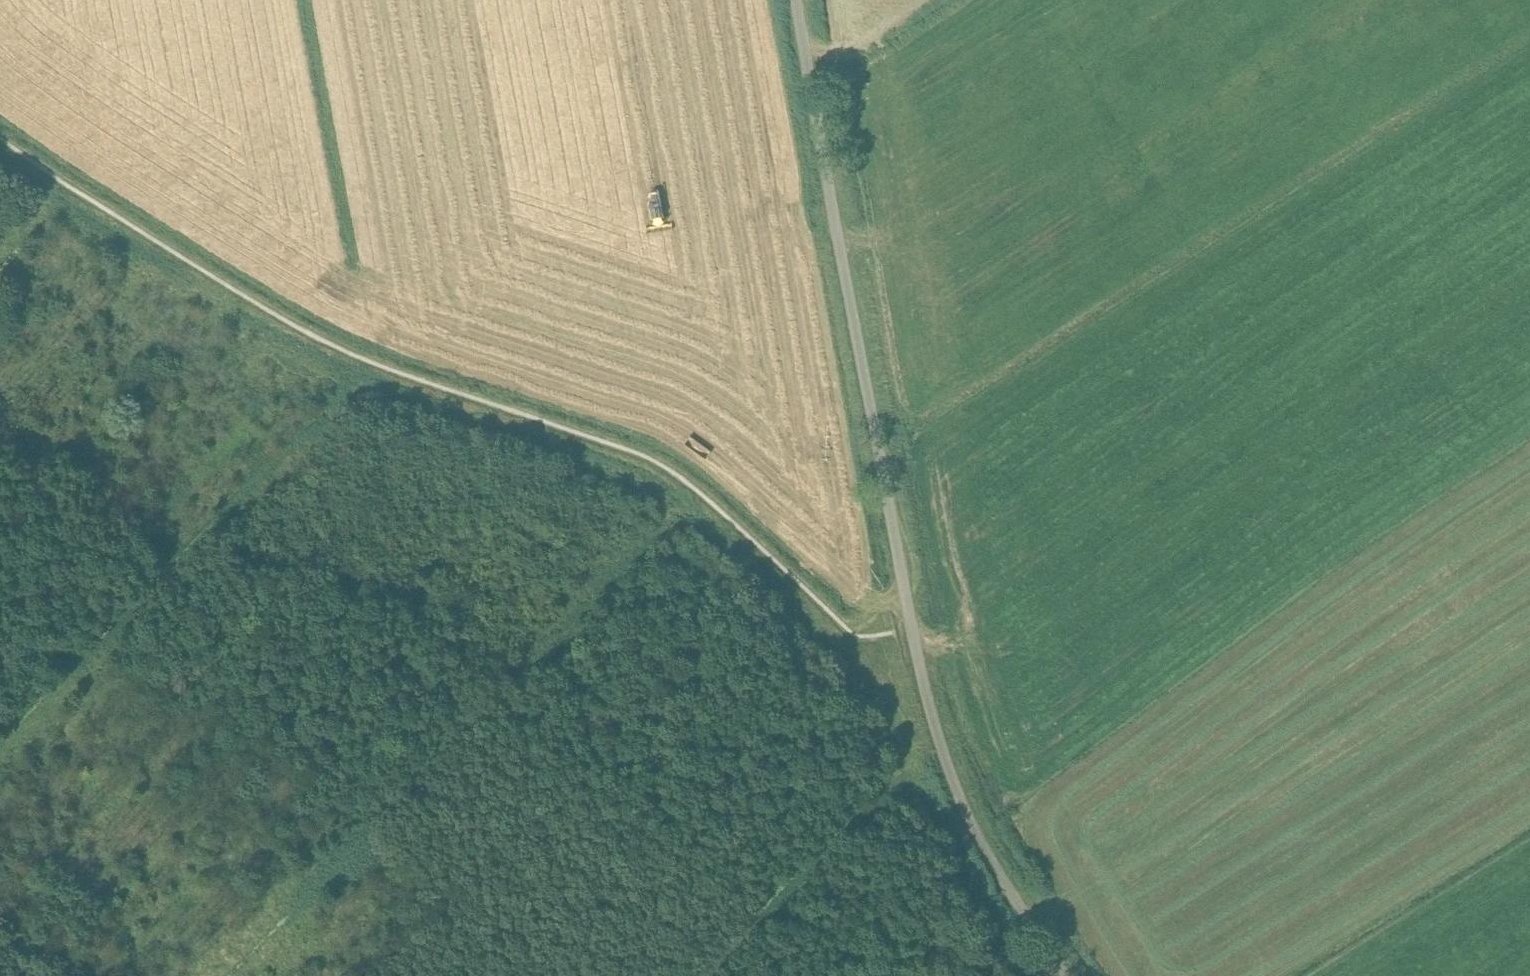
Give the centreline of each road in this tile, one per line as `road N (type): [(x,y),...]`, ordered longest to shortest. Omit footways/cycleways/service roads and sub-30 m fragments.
road 1 (unclassified): [(1066,975),(986,853),(929,709),(796,0)]

